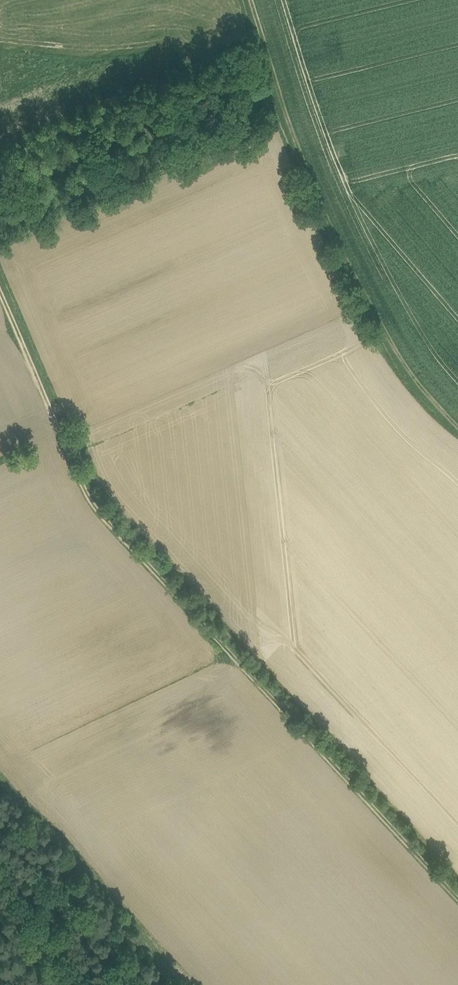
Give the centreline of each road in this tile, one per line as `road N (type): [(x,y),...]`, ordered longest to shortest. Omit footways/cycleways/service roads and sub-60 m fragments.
road 1 (track): [(0,280),(95,500),(457,897)]
road 2 (track): [(457,430),(373,318),(305,170),(249,0)]

